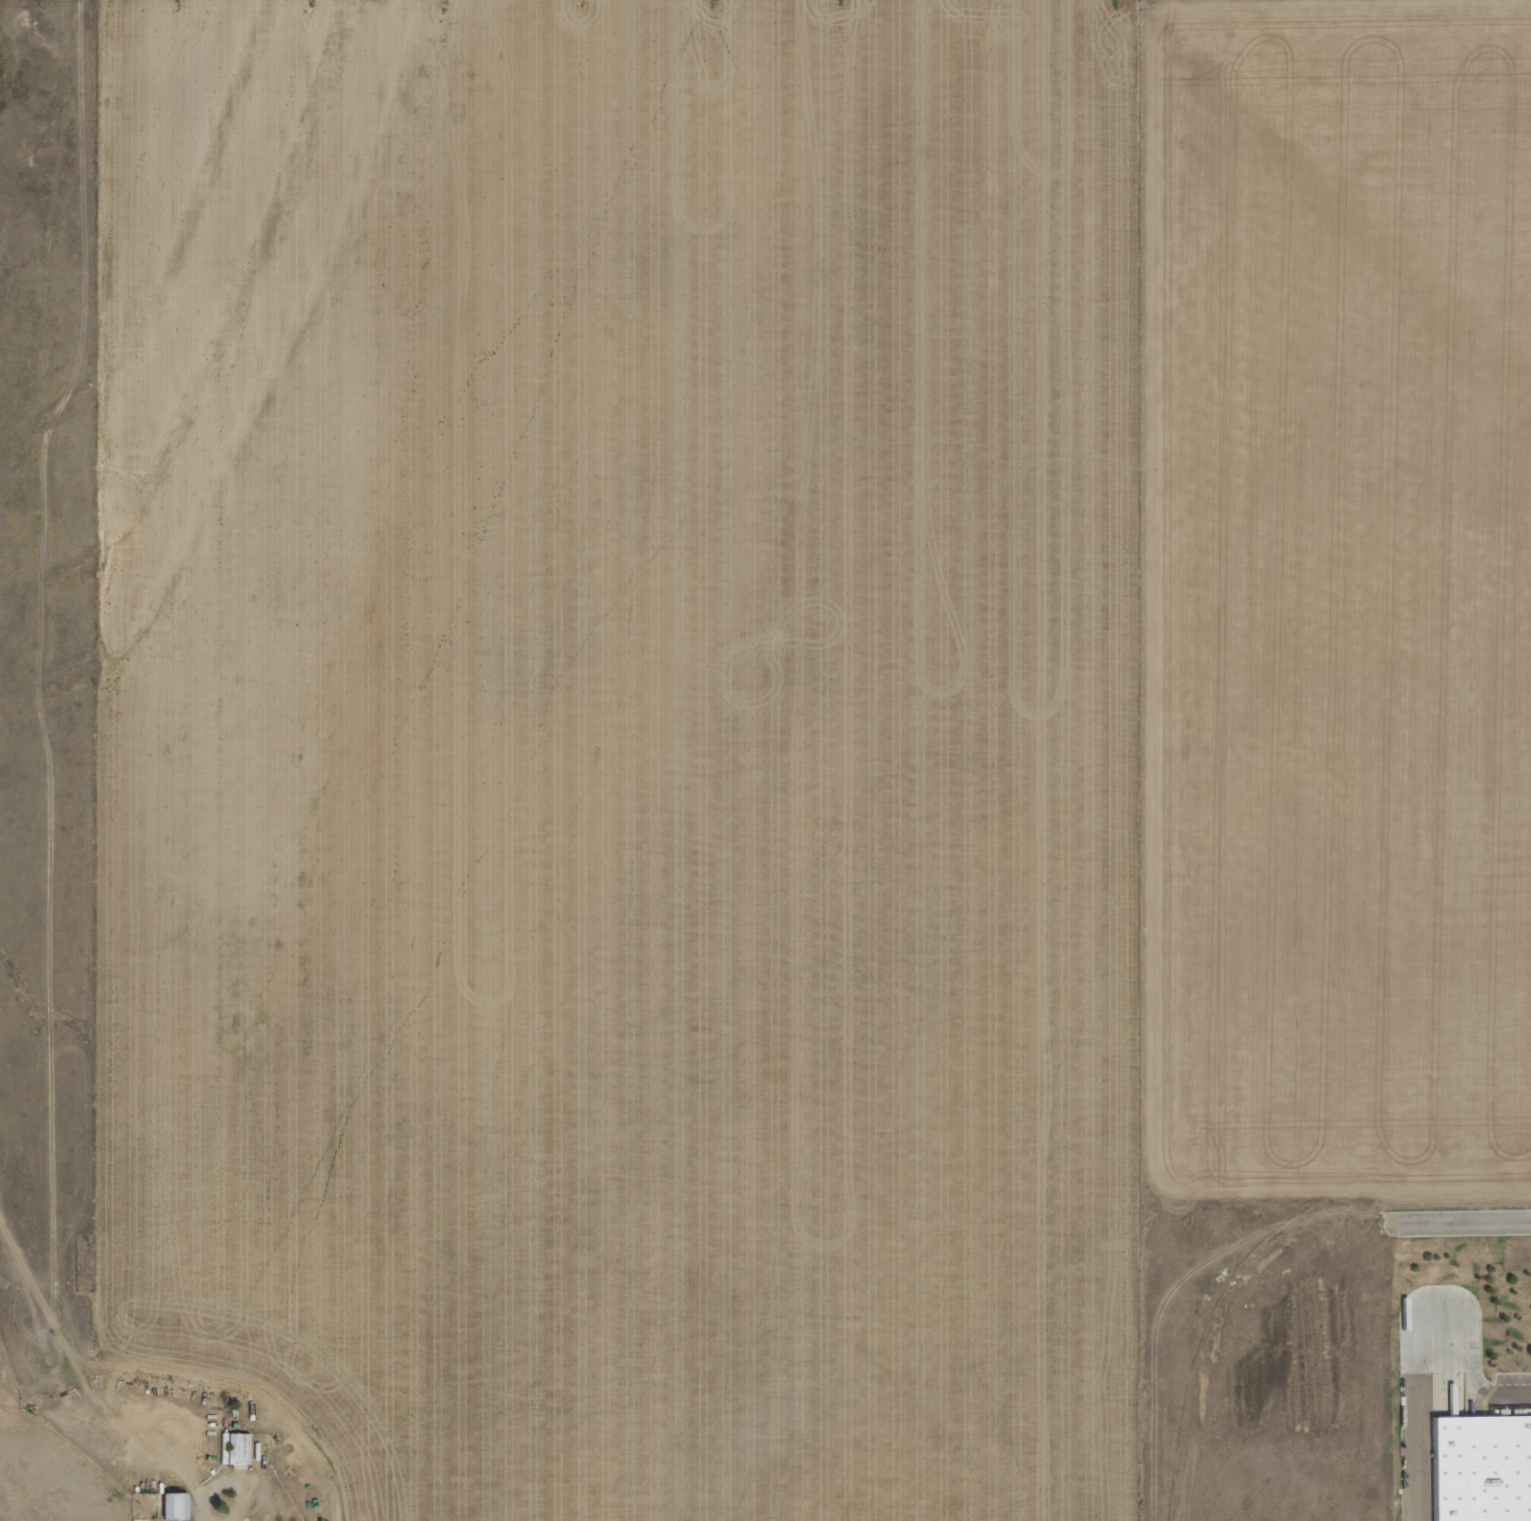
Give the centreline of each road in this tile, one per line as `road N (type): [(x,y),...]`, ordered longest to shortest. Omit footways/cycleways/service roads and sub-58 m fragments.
road 1 (residential): [(1530,1221),(1389,1223)]

